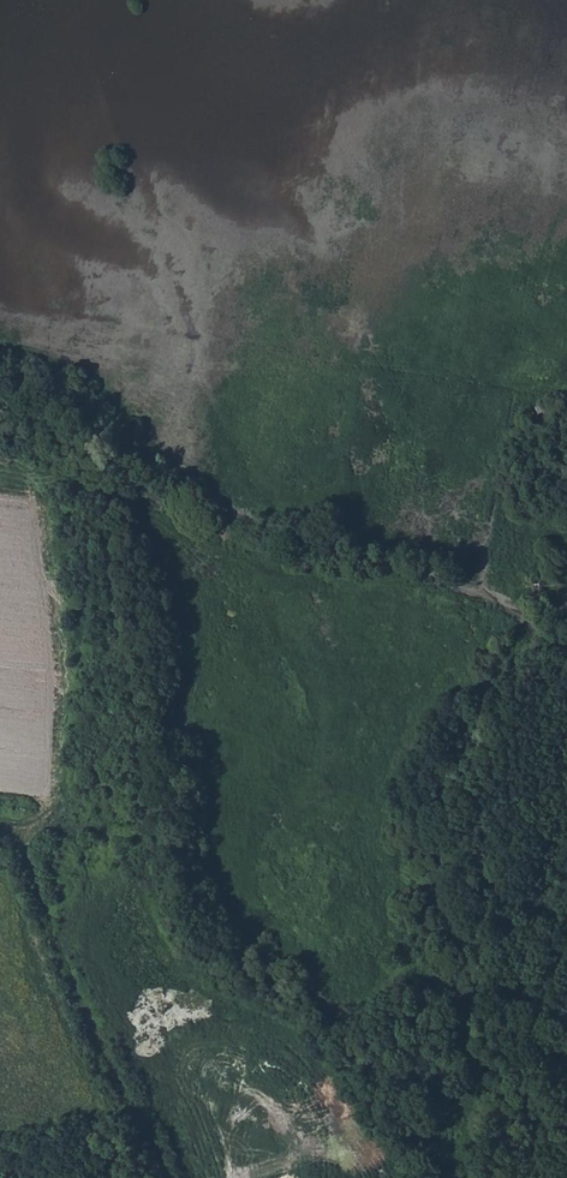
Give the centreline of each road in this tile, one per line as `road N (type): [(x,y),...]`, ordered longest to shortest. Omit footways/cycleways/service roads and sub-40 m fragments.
road 1 (track): [(0,826),(14,832),(161,1177)]

